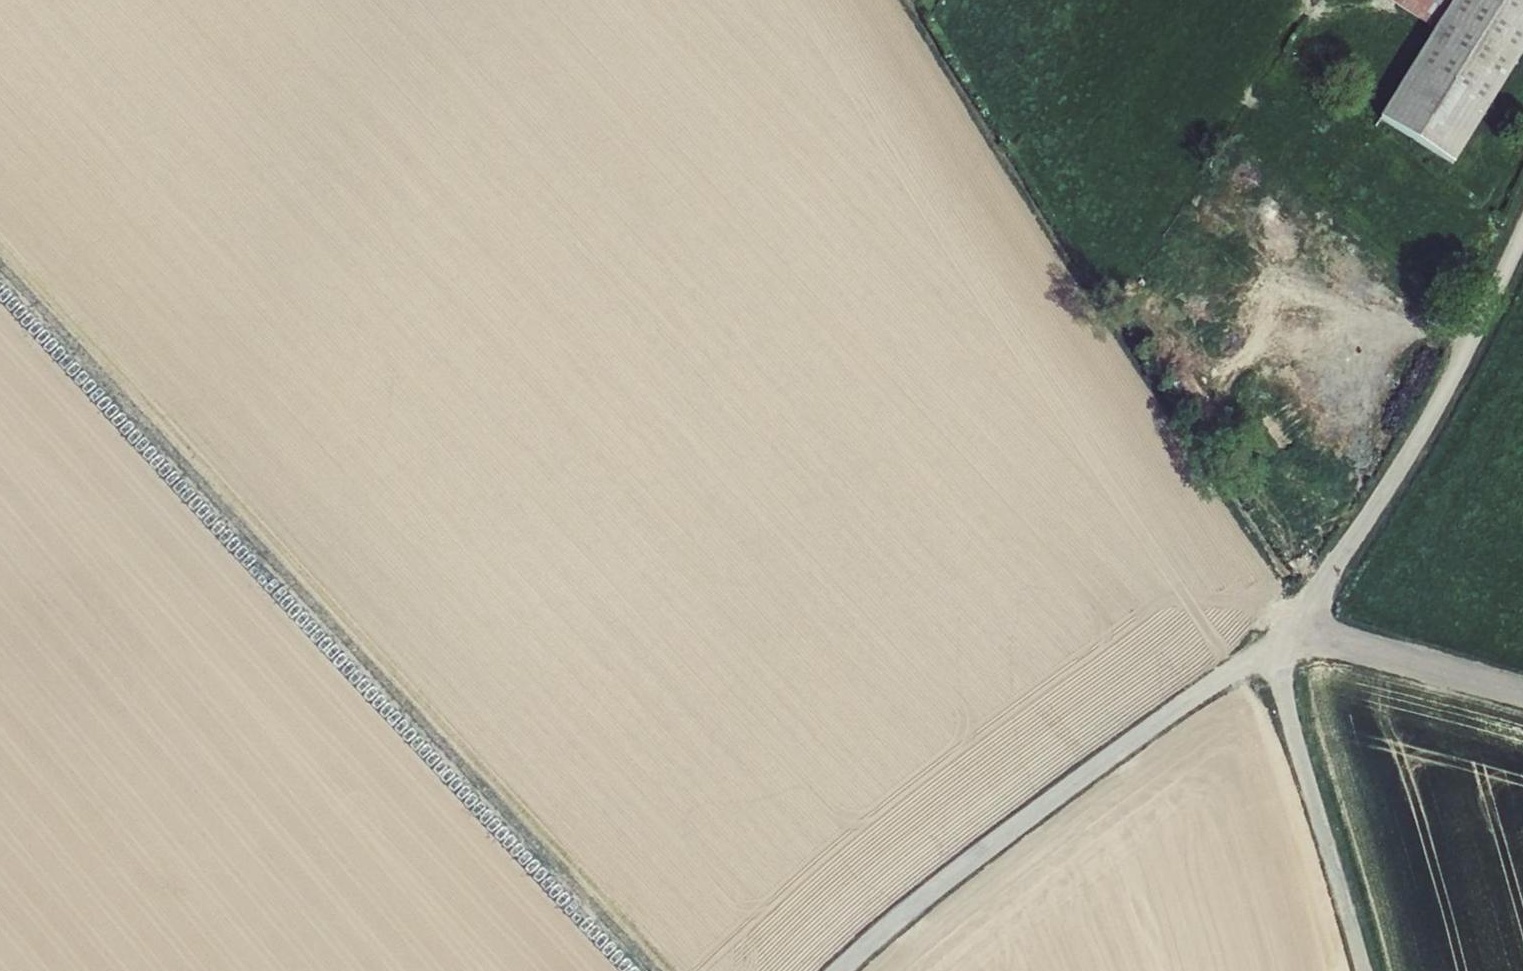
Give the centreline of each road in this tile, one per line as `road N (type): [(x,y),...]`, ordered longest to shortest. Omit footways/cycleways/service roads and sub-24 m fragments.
road 1 (track): [(839,970),(1064,788),(1286,643)]
road 2 (track): [(1522,227),(1428,421),(1286,643)]
road 3 (track): [(1364,970),(1287,708),(1286,643)]
road 4 (track): [(1522,695),(1333,641),(1286,643)]

